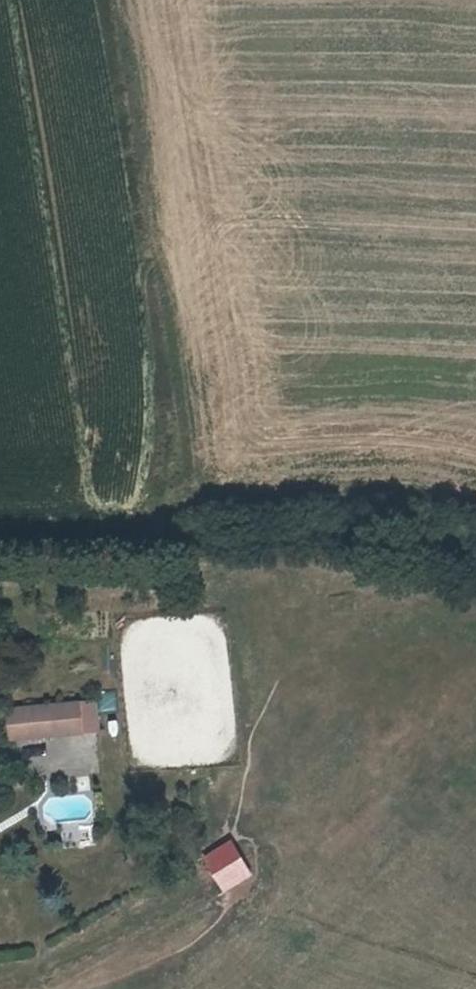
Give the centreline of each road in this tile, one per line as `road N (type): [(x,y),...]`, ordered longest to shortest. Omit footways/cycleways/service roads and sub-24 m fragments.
road 1 (track): [(0,550),(395,540),(475,552)]

